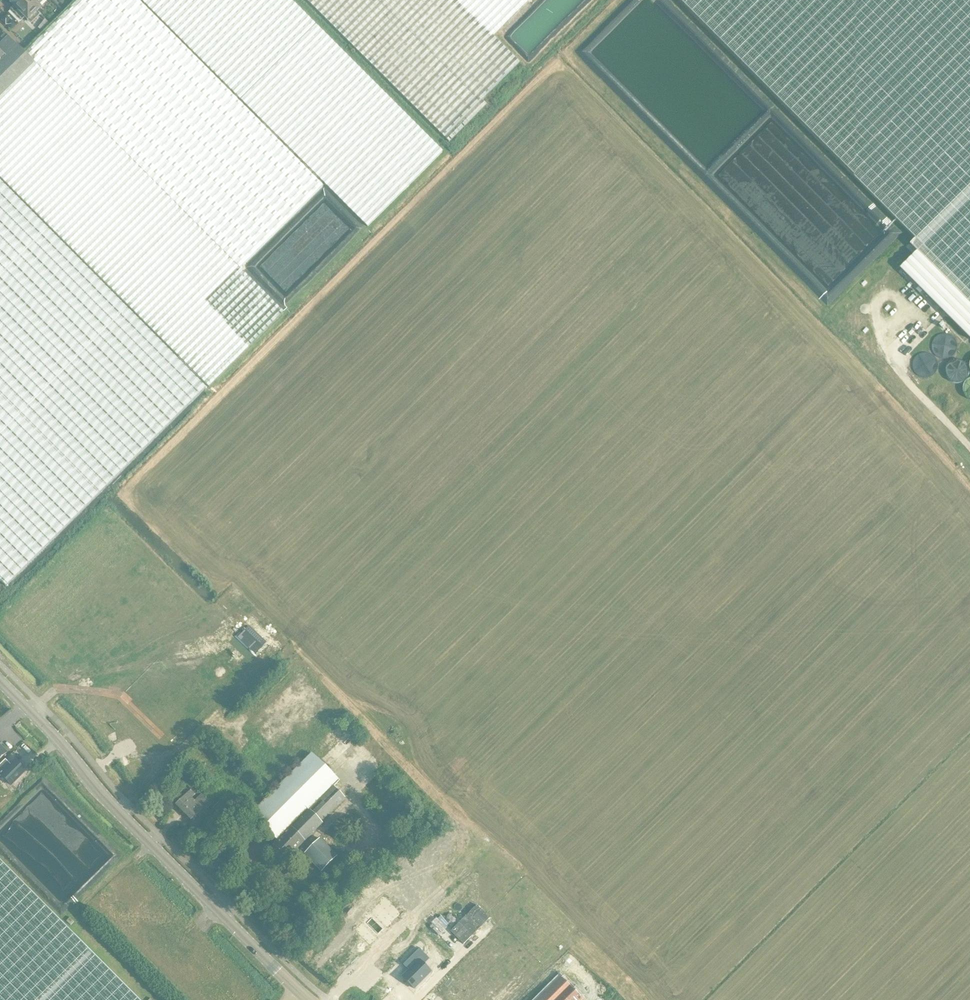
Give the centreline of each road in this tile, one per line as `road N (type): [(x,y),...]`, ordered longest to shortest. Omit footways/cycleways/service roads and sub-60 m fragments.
road 1 (track): [(375,751),(860,269)]
road 2 (tertiary): [(307,999),(105,799),(0,681)]
road 3 (track): [(912,299),(881,347),(969,453)]

